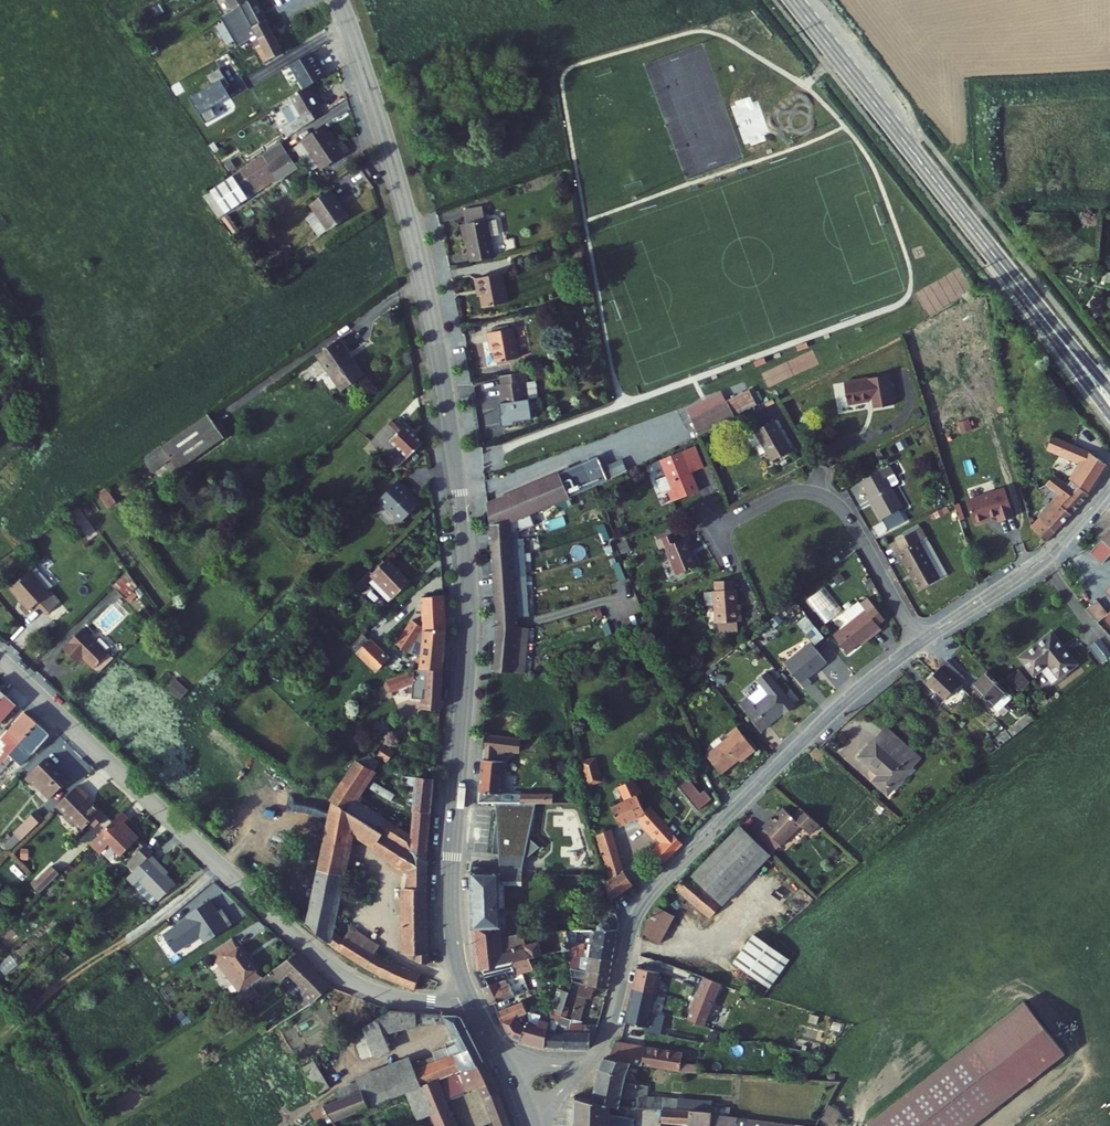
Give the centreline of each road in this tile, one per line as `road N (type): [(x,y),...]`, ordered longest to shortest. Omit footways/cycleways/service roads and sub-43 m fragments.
road 1 (unclassified): [(339,0),(422,272),(460,494),(470,625),(452,894),(468,994)]
road 2 (unclassified): [(468,994),(437,1001),(394,996),(335,969),(0,657)]
road 3 (unclassified): [(918,644),(821,723),(646,900),(604,1040),(574,1066)]
road 4 (primary): [(794,0),(1109,402)]
road 5 (residential): [(918,644),(834,501),(785,494),(717,530)]
road 6 (unclassified): [(1109,483),(1035,565),(918,644)]
road 7 (track): [(221,865),(24,1016)]

